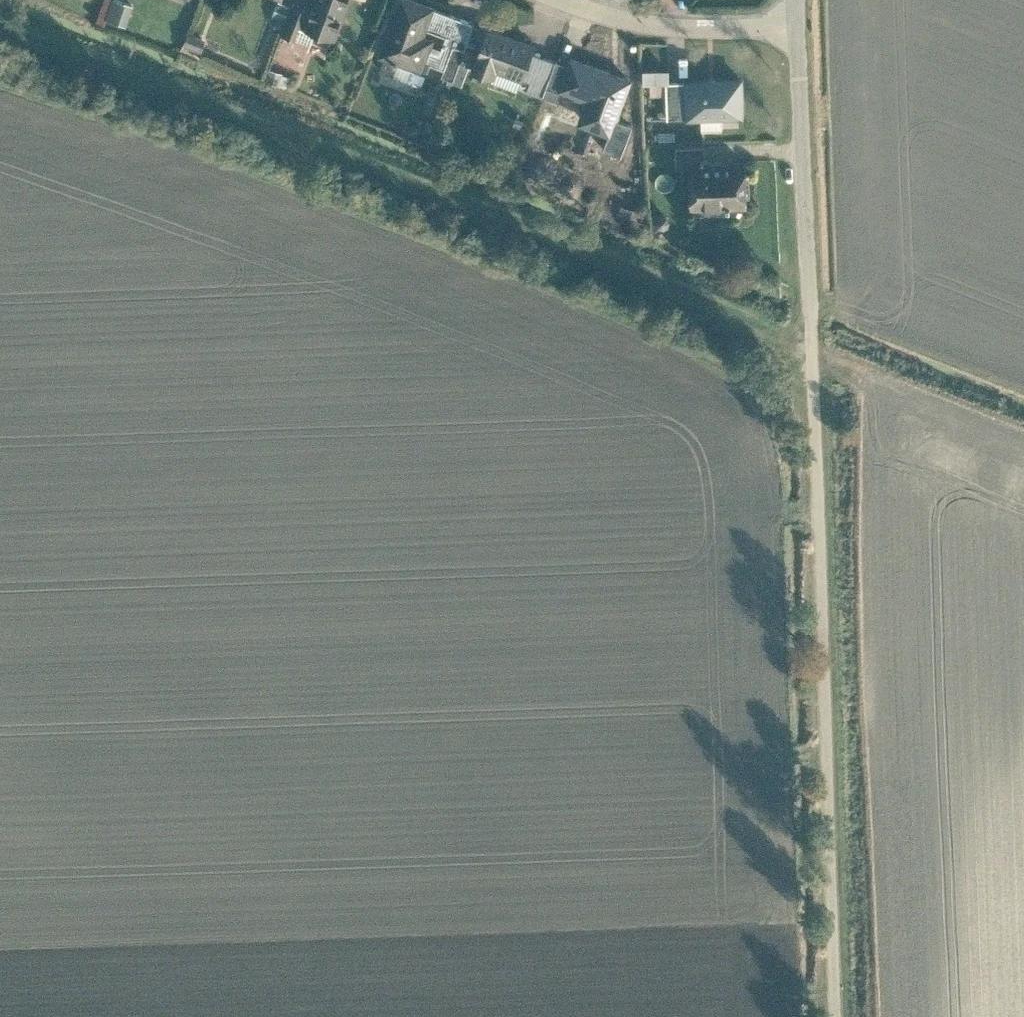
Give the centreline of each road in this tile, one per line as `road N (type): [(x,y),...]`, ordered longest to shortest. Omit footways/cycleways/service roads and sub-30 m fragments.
road 1 (unclassified): [(831,1016),(793,29)]
road 2 (track): [(0,33),(807,350)]
road 3 (residential): [(793,29),(652,24),(570,0)]

